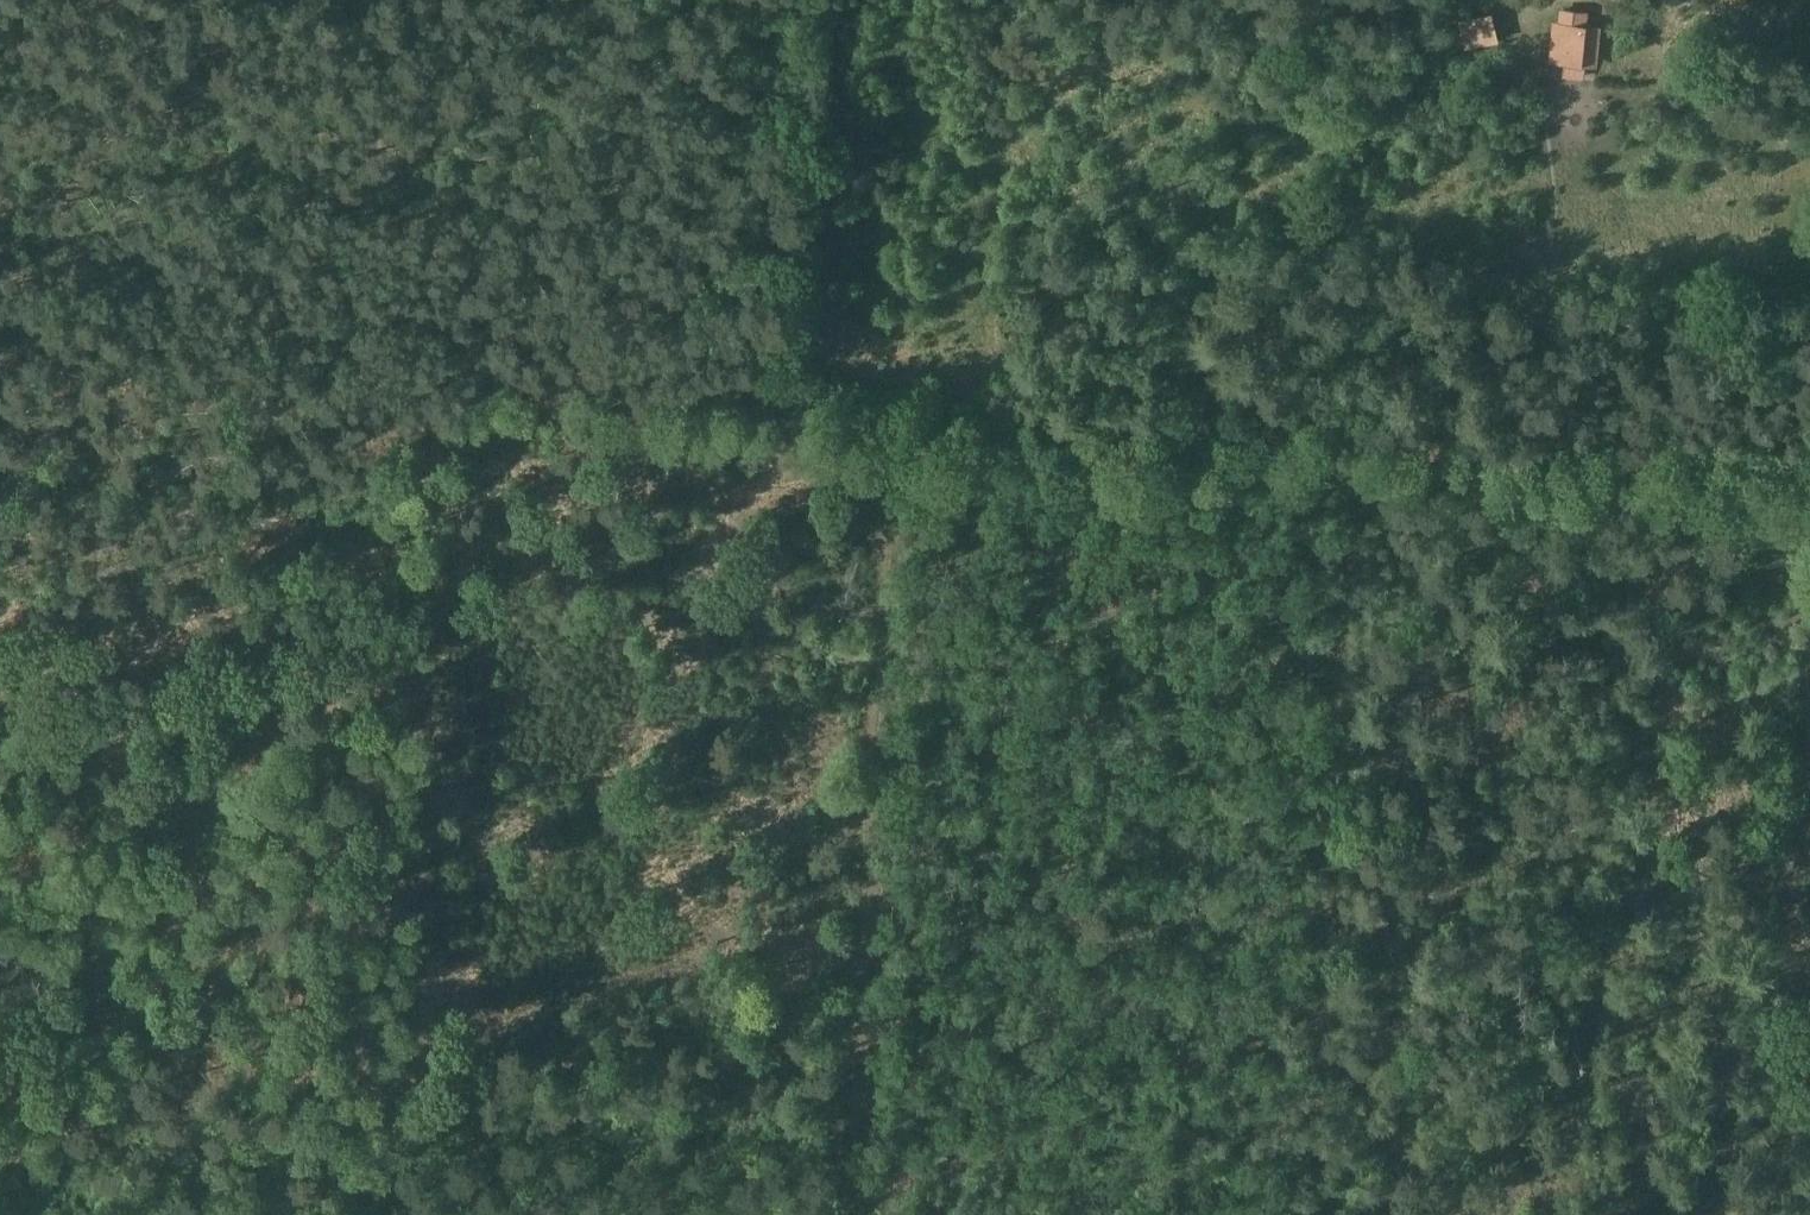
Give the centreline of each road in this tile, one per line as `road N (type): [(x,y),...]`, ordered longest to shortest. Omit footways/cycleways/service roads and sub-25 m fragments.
road 1 (track): [(0,475),(220,482),(318,468),(384,441),(449,431),(888,452),(849,1214)]
road 2 (track): [(888,452),(1809,495)]

